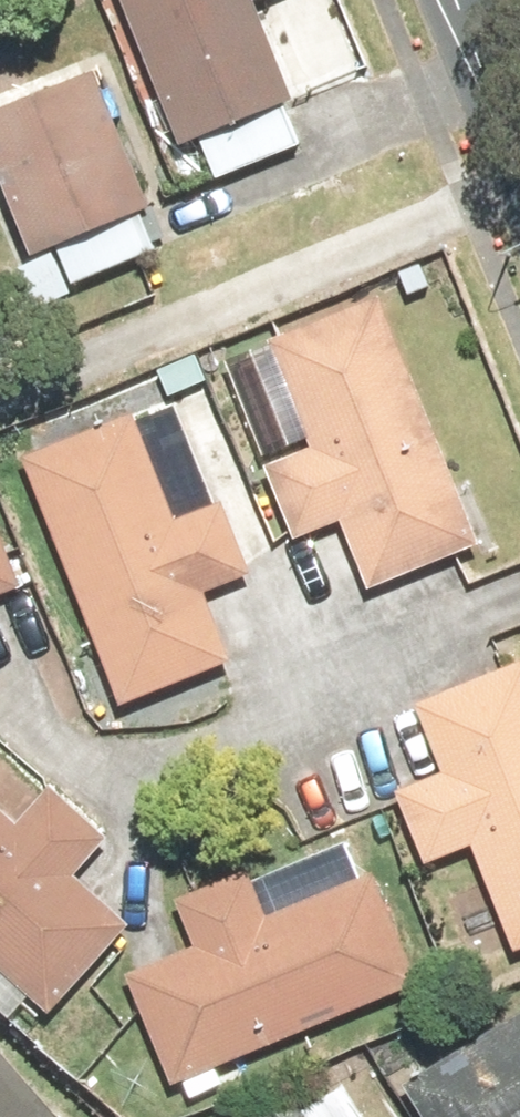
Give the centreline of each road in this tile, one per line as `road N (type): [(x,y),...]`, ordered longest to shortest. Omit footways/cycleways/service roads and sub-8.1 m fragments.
road 1 (primary): [(519,123),(469,0)]

